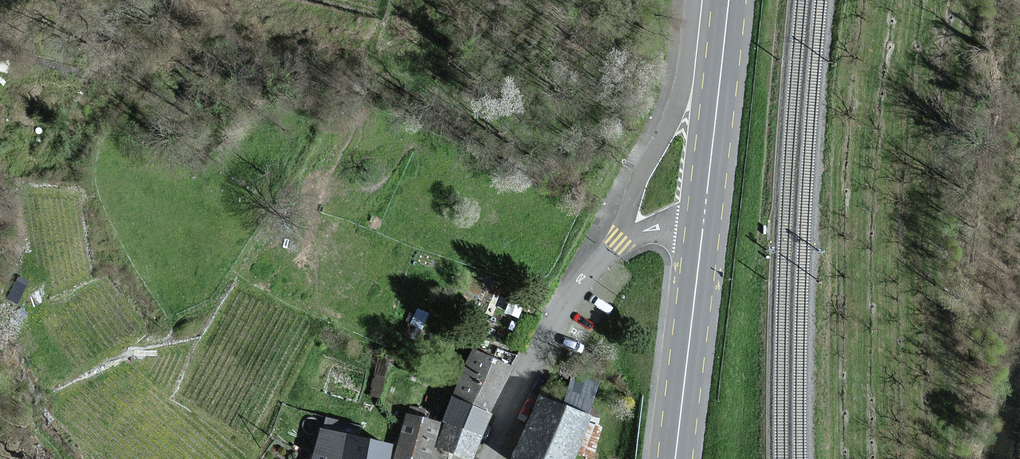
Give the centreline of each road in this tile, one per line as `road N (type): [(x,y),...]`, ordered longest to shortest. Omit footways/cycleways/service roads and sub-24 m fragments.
road 1 (residential): [(496,458),(580,280),(618,242)]
road 2 (primary): [(699,222),(674,458)]
road 3 (residential): [(725,38),(700,64),(634,182),(618,242)]
road 4 (primary): [(725,38),(699,222)]

